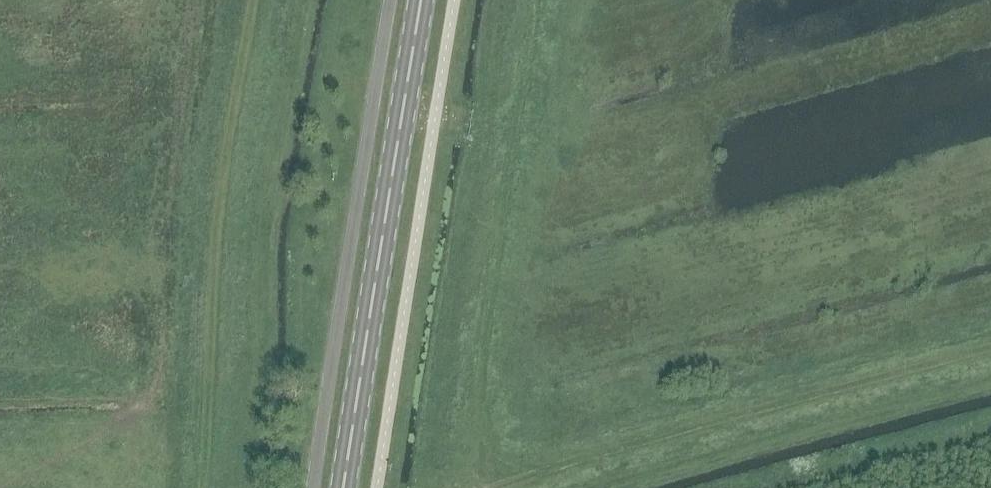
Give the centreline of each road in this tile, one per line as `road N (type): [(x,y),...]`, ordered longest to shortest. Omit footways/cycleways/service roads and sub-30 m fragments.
road 1 (track): [(493,487),(632,442),(990,348)]
road 2 (primary): [(342,487),(423,0)]

